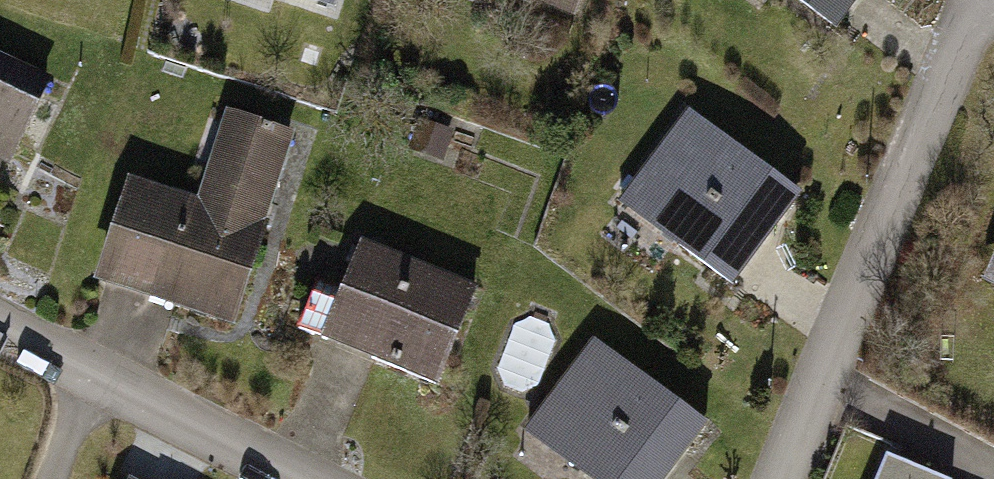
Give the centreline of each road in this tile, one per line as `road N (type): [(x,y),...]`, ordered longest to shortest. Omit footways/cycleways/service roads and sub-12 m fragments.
road 1 (residential): [(986,0),(779,478)]
road 2 (residential): [(304,478),(0,325)]

